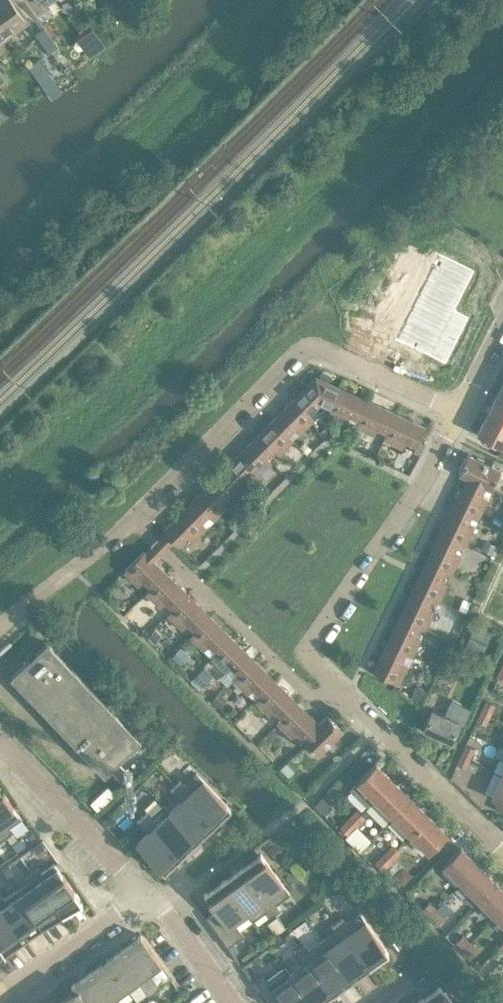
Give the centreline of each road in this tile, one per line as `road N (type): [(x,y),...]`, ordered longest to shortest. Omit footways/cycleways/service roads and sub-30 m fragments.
road 1 (residential): [(135,521),(311,353),(457,413)]
road 2 (residential): [(334,684),(305,651),(422,486),(457,413)]
road 3 (residential): [(135,521),(309,694),(321,696),(334,684)]
road 4 (residential): [(502,850),(334,684)]
road 5 (residential): [(0,733),(146,900)]
road 6 (residential): [(146,900),(0,999)]
road 7 (residential): [(0,631),(135,521)]
road 8 (residential): [(146,900),(230,1002)]

